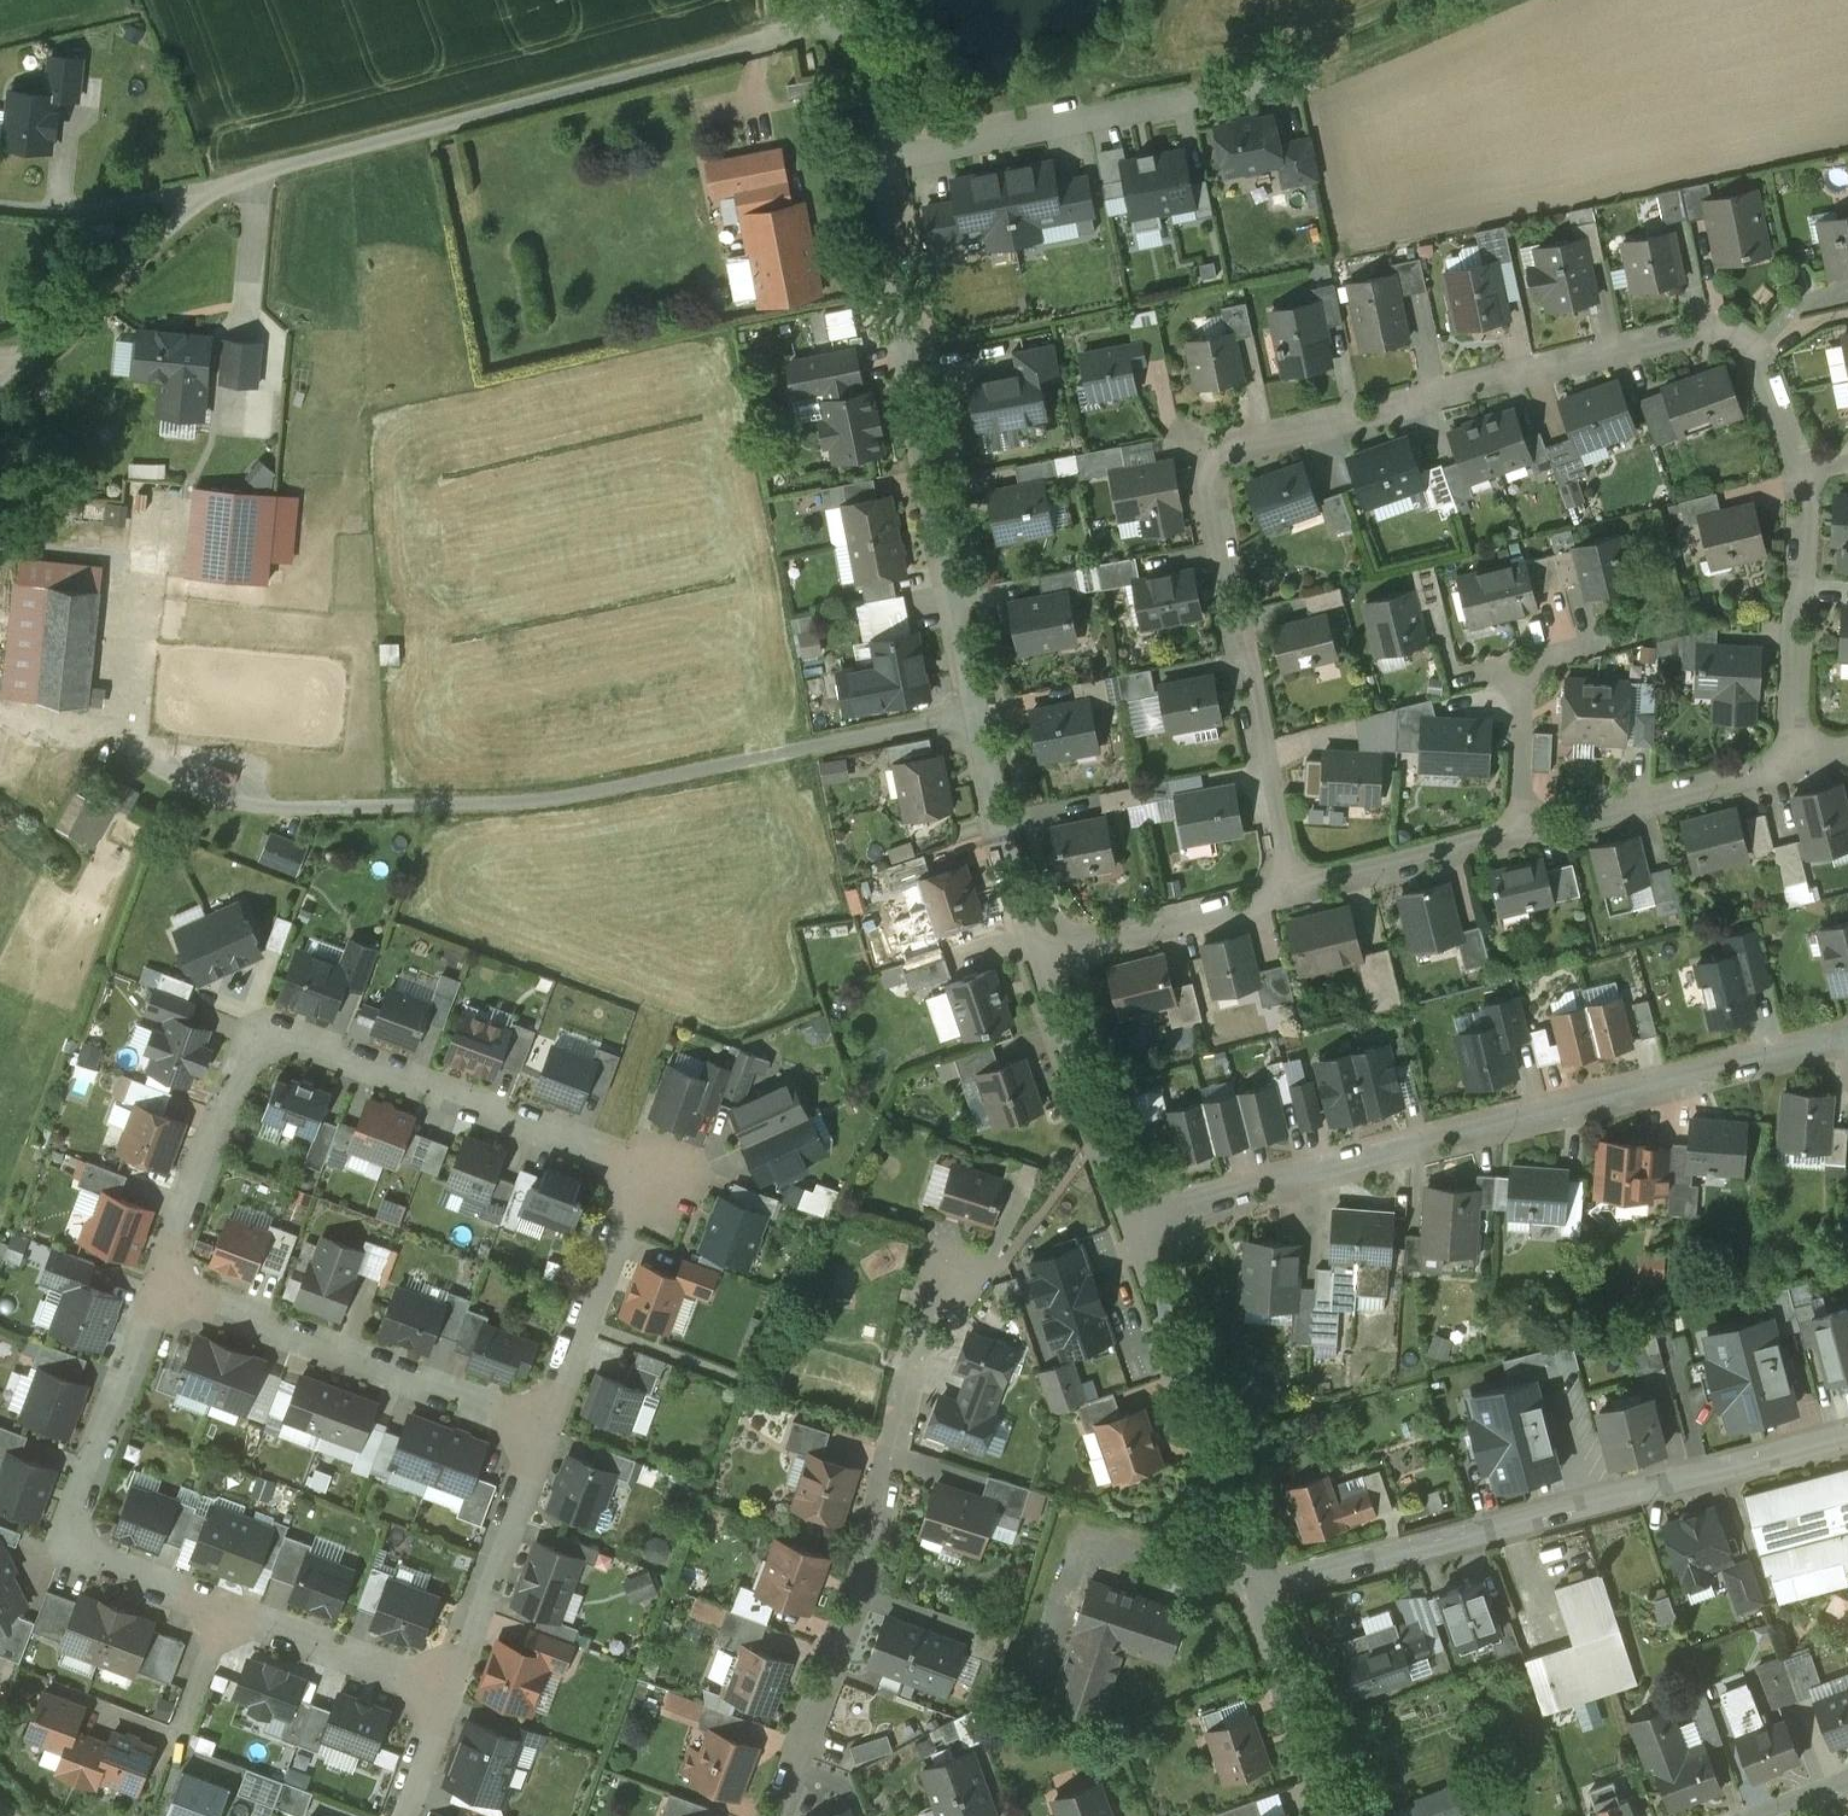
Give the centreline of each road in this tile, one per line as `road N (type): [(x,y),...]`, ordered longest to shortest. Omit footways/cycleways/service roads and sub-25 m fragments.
road 1 (residential): [(1795,769),(1807,470),(1768,371),(1745,339),(1712,332),(1650,342),(1235,456),(1215,489),(1216,532),(1288,891)]
road 2 (residential): [(545,1425),(633,1195),(617,1164),(282,1037),(245,1056),(157,1286)]
road 3 (unclassified): [(1041,955),(975,715),(875,157)]
road 4 (residential): [(1133,1224),(1847,1031)]
road 5 (residential): [(1847,1436),(1261,1593)]
road 6 (residential): [(778,1815),(871,1557),(912,1364),(950,1257)]
road 7 (residential): [(157,1286),(76,1505),(82,1554),(223,1611)]
road 8 (unclassified): [(875,157),(1297,79)]
road 9 (residential): [(157,1286),(545,1425)]
road 10 (unclassified): [(1261,1593),(1133,1224)]
road 11 (residential): [(451,1694),(545,1425)]
road 12 (unclassified): [(1133,1224),(1041,955)]
road 13 (residential): [(1519,834),(1795,769)]
road 14 (residential): [(1041,955),(1288,891)]
road 15 (residential): [(223,1611),(451,1694)]
road 16 (residential): [(1288,891),(1519,834)]
road 17 (unclassified): [(1338,1815),(1261,1593)]
road 18 (residential): [(1519,834),(1523,683),(1533,663),(1576,644)]
road 19 (track): [(1474,0),(1297,79)]
road 20 (unclassified): [(875,157),(854,0)]
road 21 (residential): [(223,1611),(177,1739)]
road 22 (residential): [(407,1815),(451,1694)]

